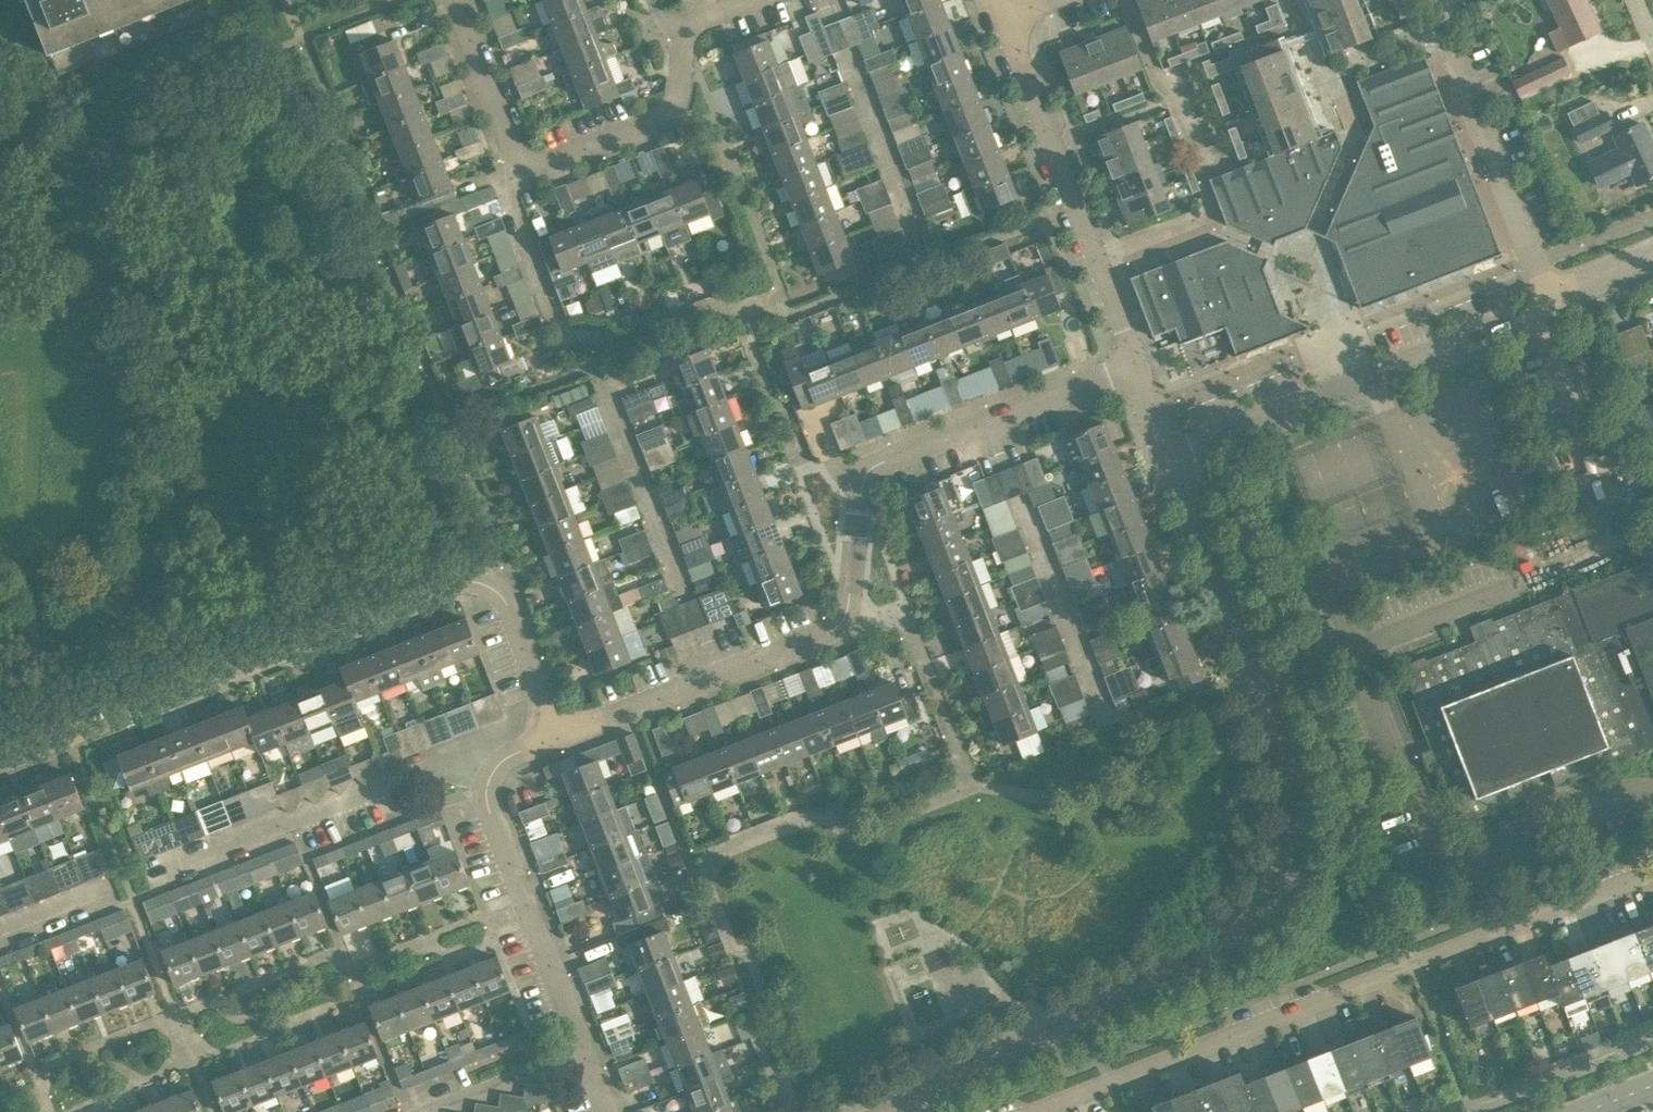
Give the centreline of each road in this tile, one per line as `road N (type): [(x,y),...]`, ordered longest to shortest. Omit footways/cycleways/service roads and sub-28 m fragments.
road 1 (residential): [(1169,448),(1291,791),(1295,836),(1287,866),(1251,929),(882,1111)]
road 2 (residential): [(1030,1111),(1652,870)]
road 3 (residential): [(0,764),(458,582),(485,584),(502,598),(520,638)]
road 4 (residential): [(1652,254),(1517,317),(1169,448)]
road 5 (residential): [(608,1111),(486,801),(499,764),(559,733)]
road 6 (residential): [(719,677),(843,620),(870,467),(986,421)]
road 7 (residential): [(995,13),(1136,362)]
road 8 (residential): [(986,421),(1106,721)]
road 9 (residential): [(719,677),(601,390)]
road 10 (residential): [(529,161),(546,162),(665,116),(692,30),(749,0)]
road 11 (residential): [(1128,0),(1154,77),(1177,93),(1206,164),(1201,180)]
road 12 (residential): [(843,54),(918,234)]
road 13 (residential): [(529,161),(513,208),(565,333)]
road 14 (residential): [(457,0),(514,150),(529,161)]
road 15 (residential): [(559,733),(719,677)]
road 16 (residential): [(986,421),(1136,362)]

